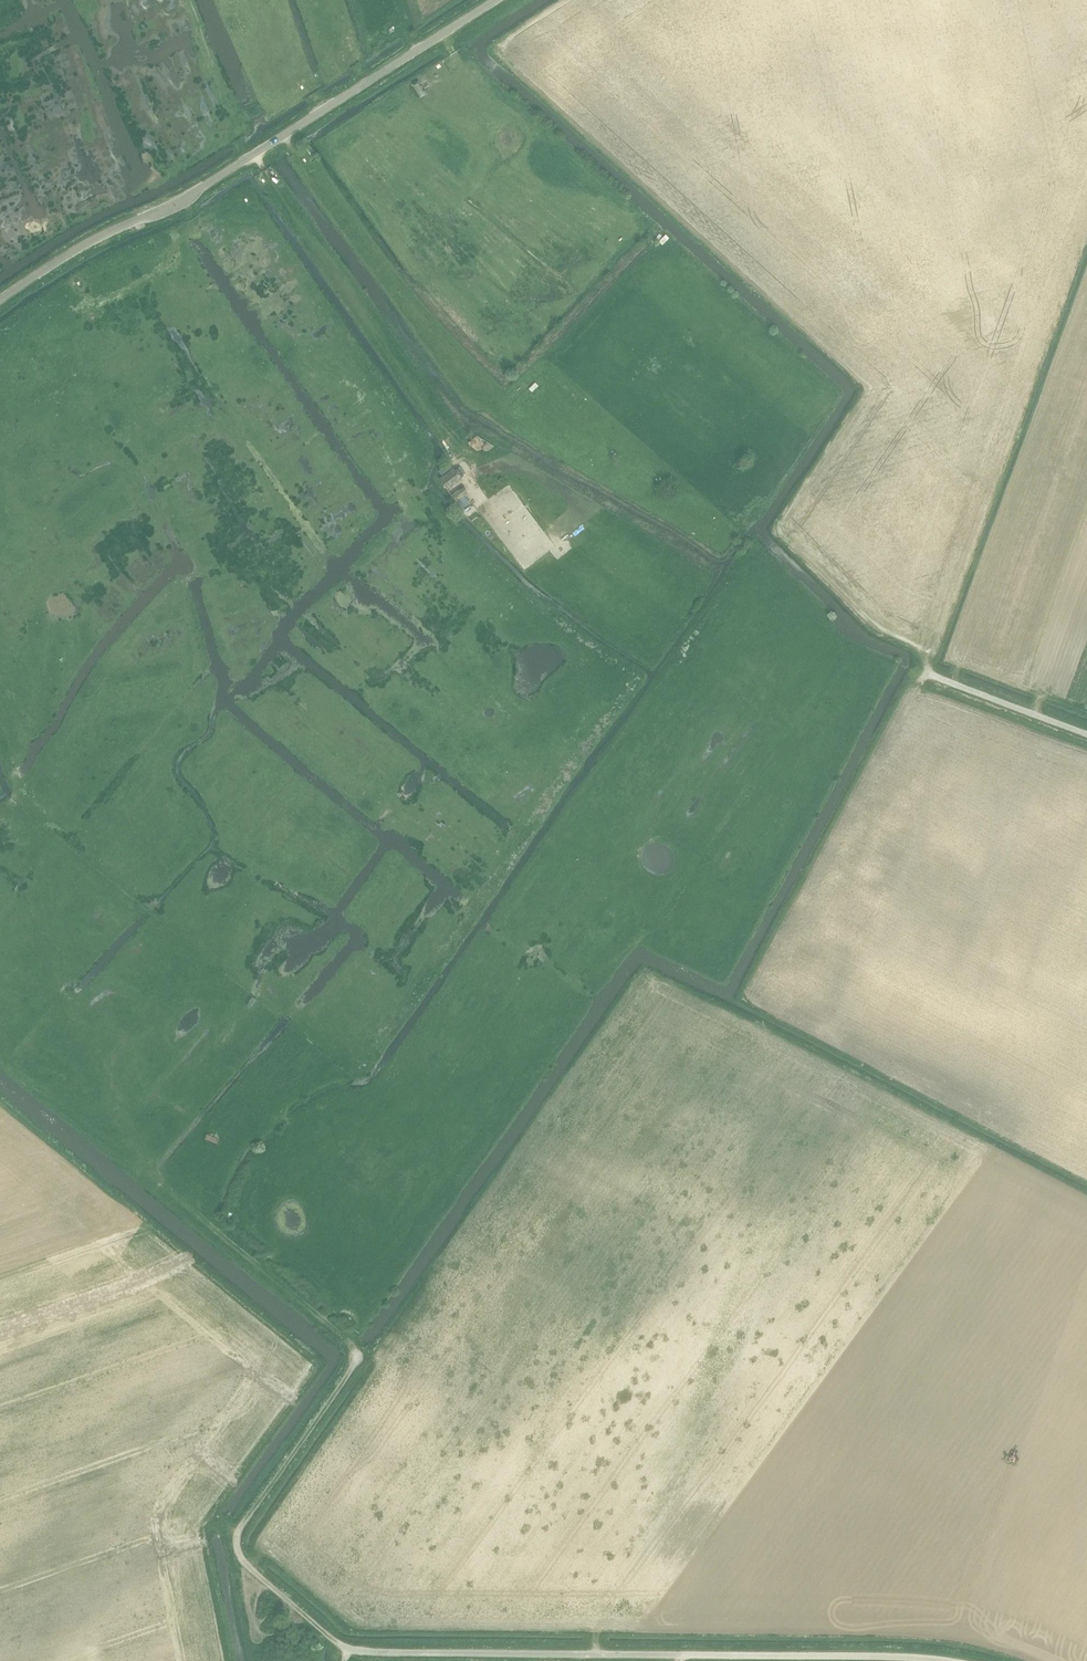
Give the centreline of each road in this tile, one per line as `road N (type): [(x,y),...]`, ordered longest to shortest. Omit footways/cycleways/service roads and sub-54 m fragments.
road 1 (track): [(194,1217),(358,1351),(358,1364),(246,1522),(239,1549),(348,1651)]
road 2 (unclassified): [(348,1651),(940,1660)]
road 3 (unclassified): [(0,300),(108,228),(176,203),(499,0)]
road 4 (track): [(256,153),(462,452),(523,468),(580,504)]
road 5 (unclassified): [(1086,734),(925,672)]

